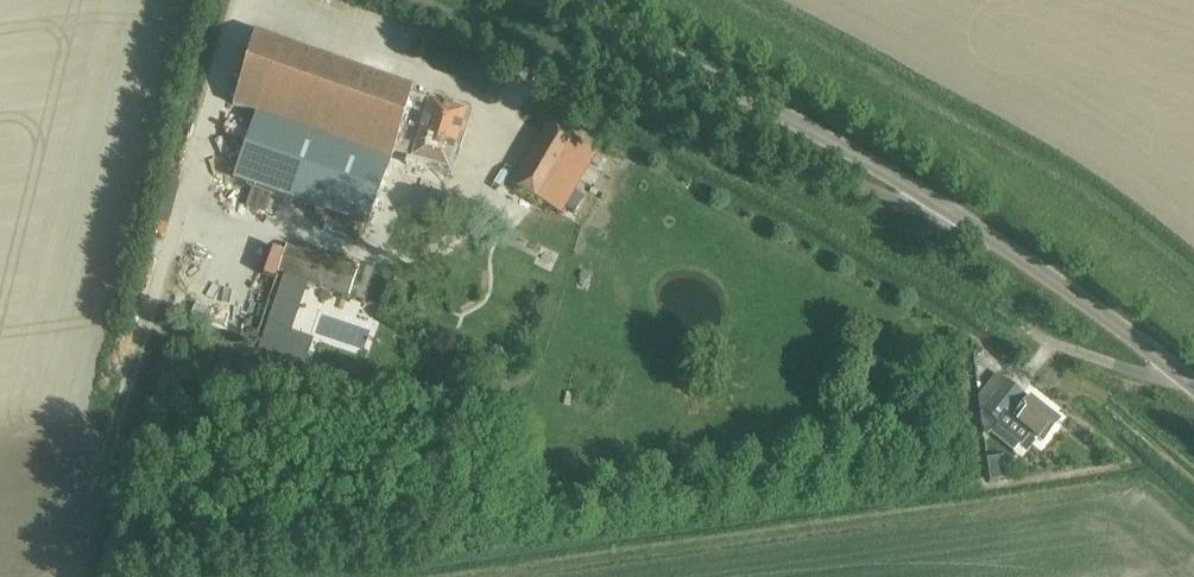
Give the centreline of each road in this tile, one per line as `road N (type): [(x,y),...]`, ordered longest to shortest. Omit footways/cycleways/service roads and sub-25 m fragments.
road 1 (unclassified): [(1193,387),(993,240),(852,154),(540,0)]
road 2 (track): [(66,576),(160,282)]

